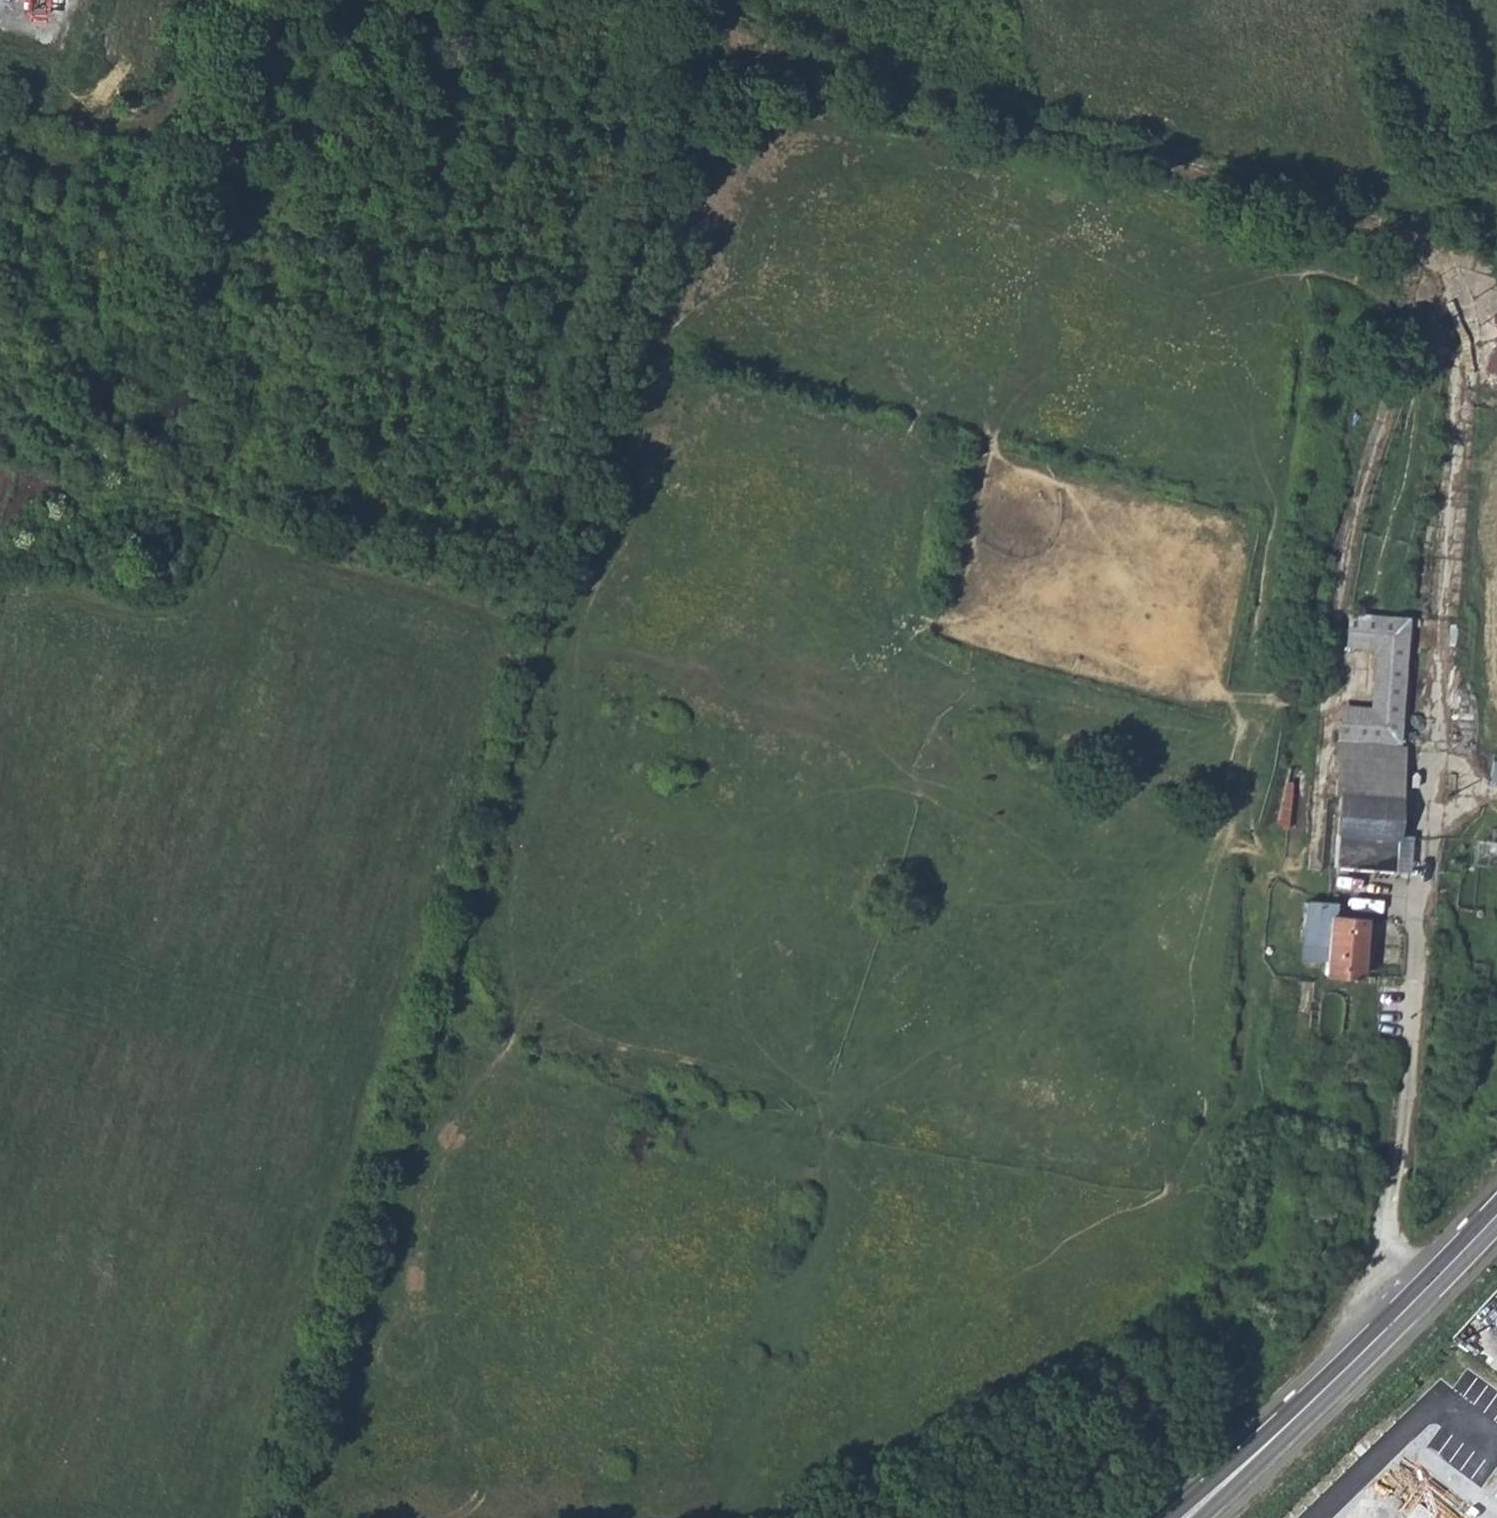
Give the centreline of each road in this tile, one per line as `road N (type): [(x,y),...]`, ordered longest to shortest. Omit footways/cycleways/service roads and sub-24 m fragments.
road 1 (track): [(1394,1322),(1383,1287),(1391,1177),(1464,372),(1457,321),(1439,279),(1407,249),(1359,226)]
road 2 (secondary): [(1187,1517),(1496,1214)]

